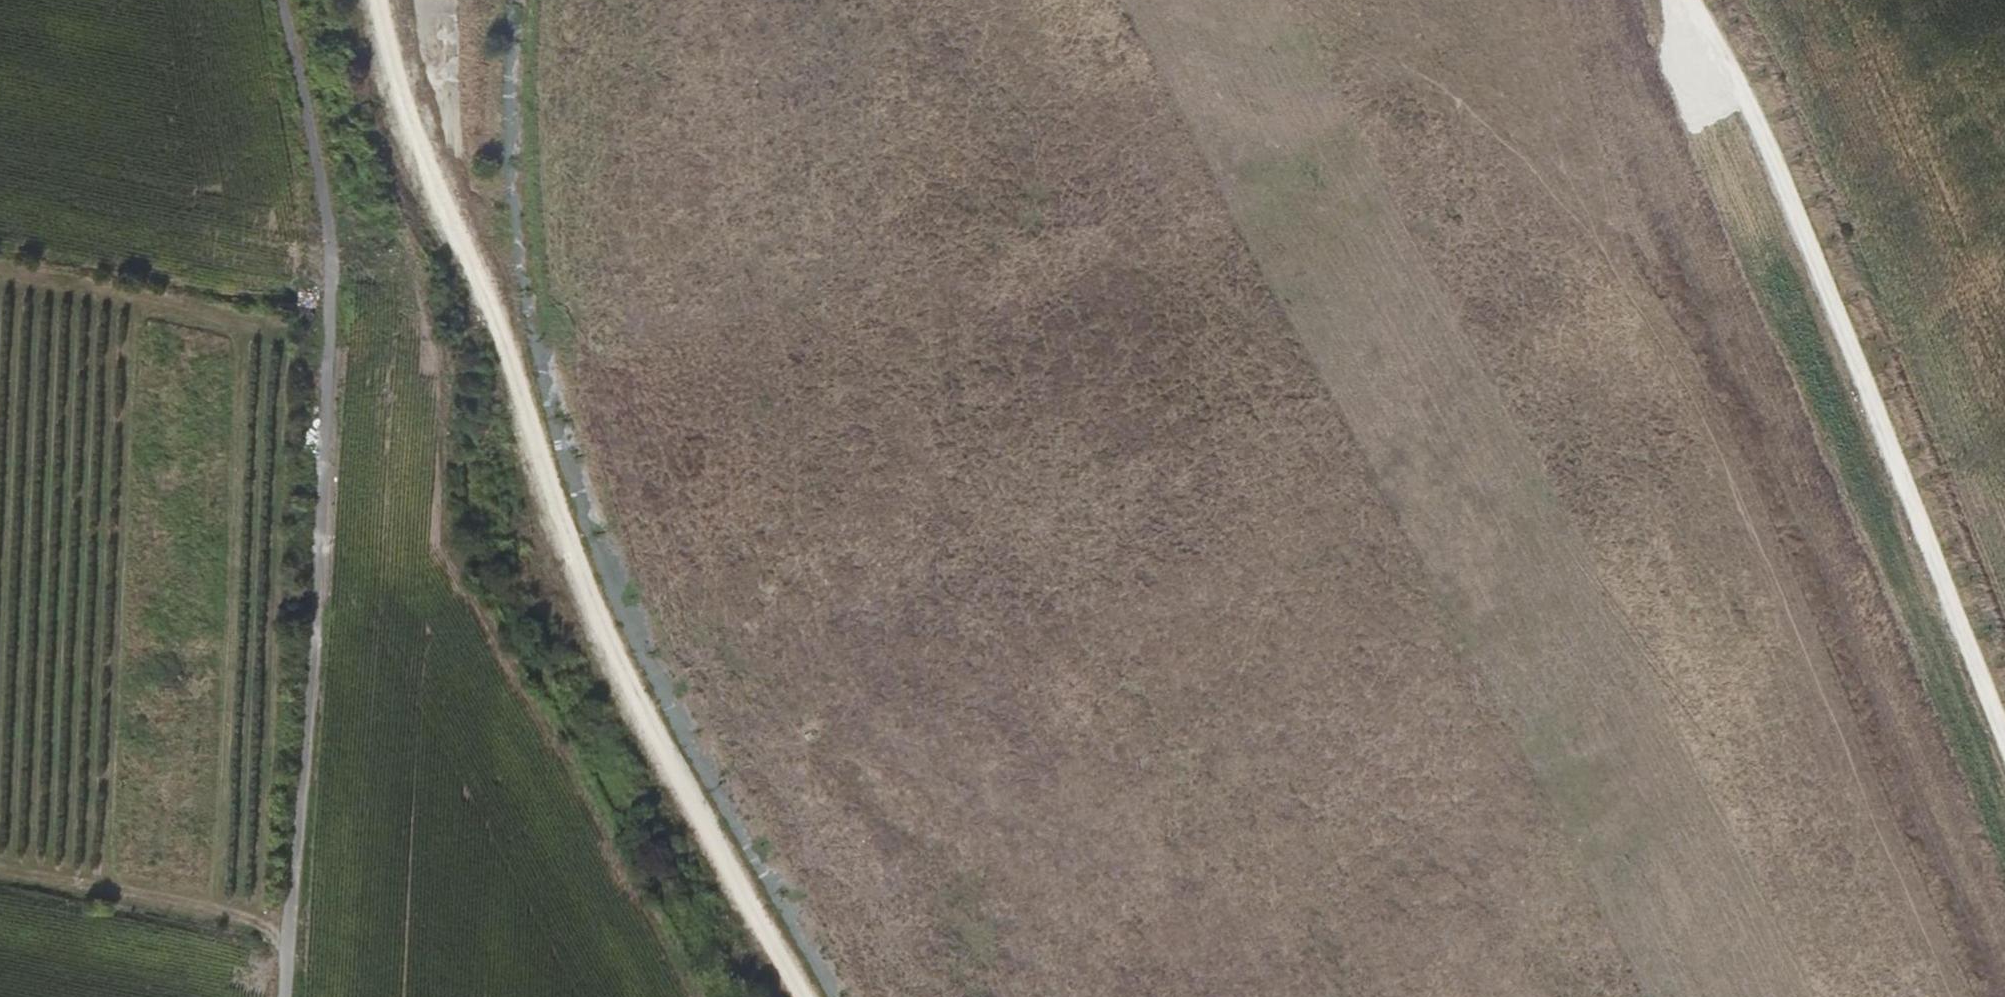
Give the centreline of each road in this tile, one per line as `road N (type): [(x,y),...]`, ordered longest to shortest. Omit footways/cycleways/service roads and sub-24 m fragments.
road 1 (track): [(806,996),(587,607),(493,300),(405,104),(388,0)]
road 2 (track): [(310,996),(350,349),(332,201),(290,0)]
road 3 (track): [(1703,0),(1792,166),(2004,679)]

